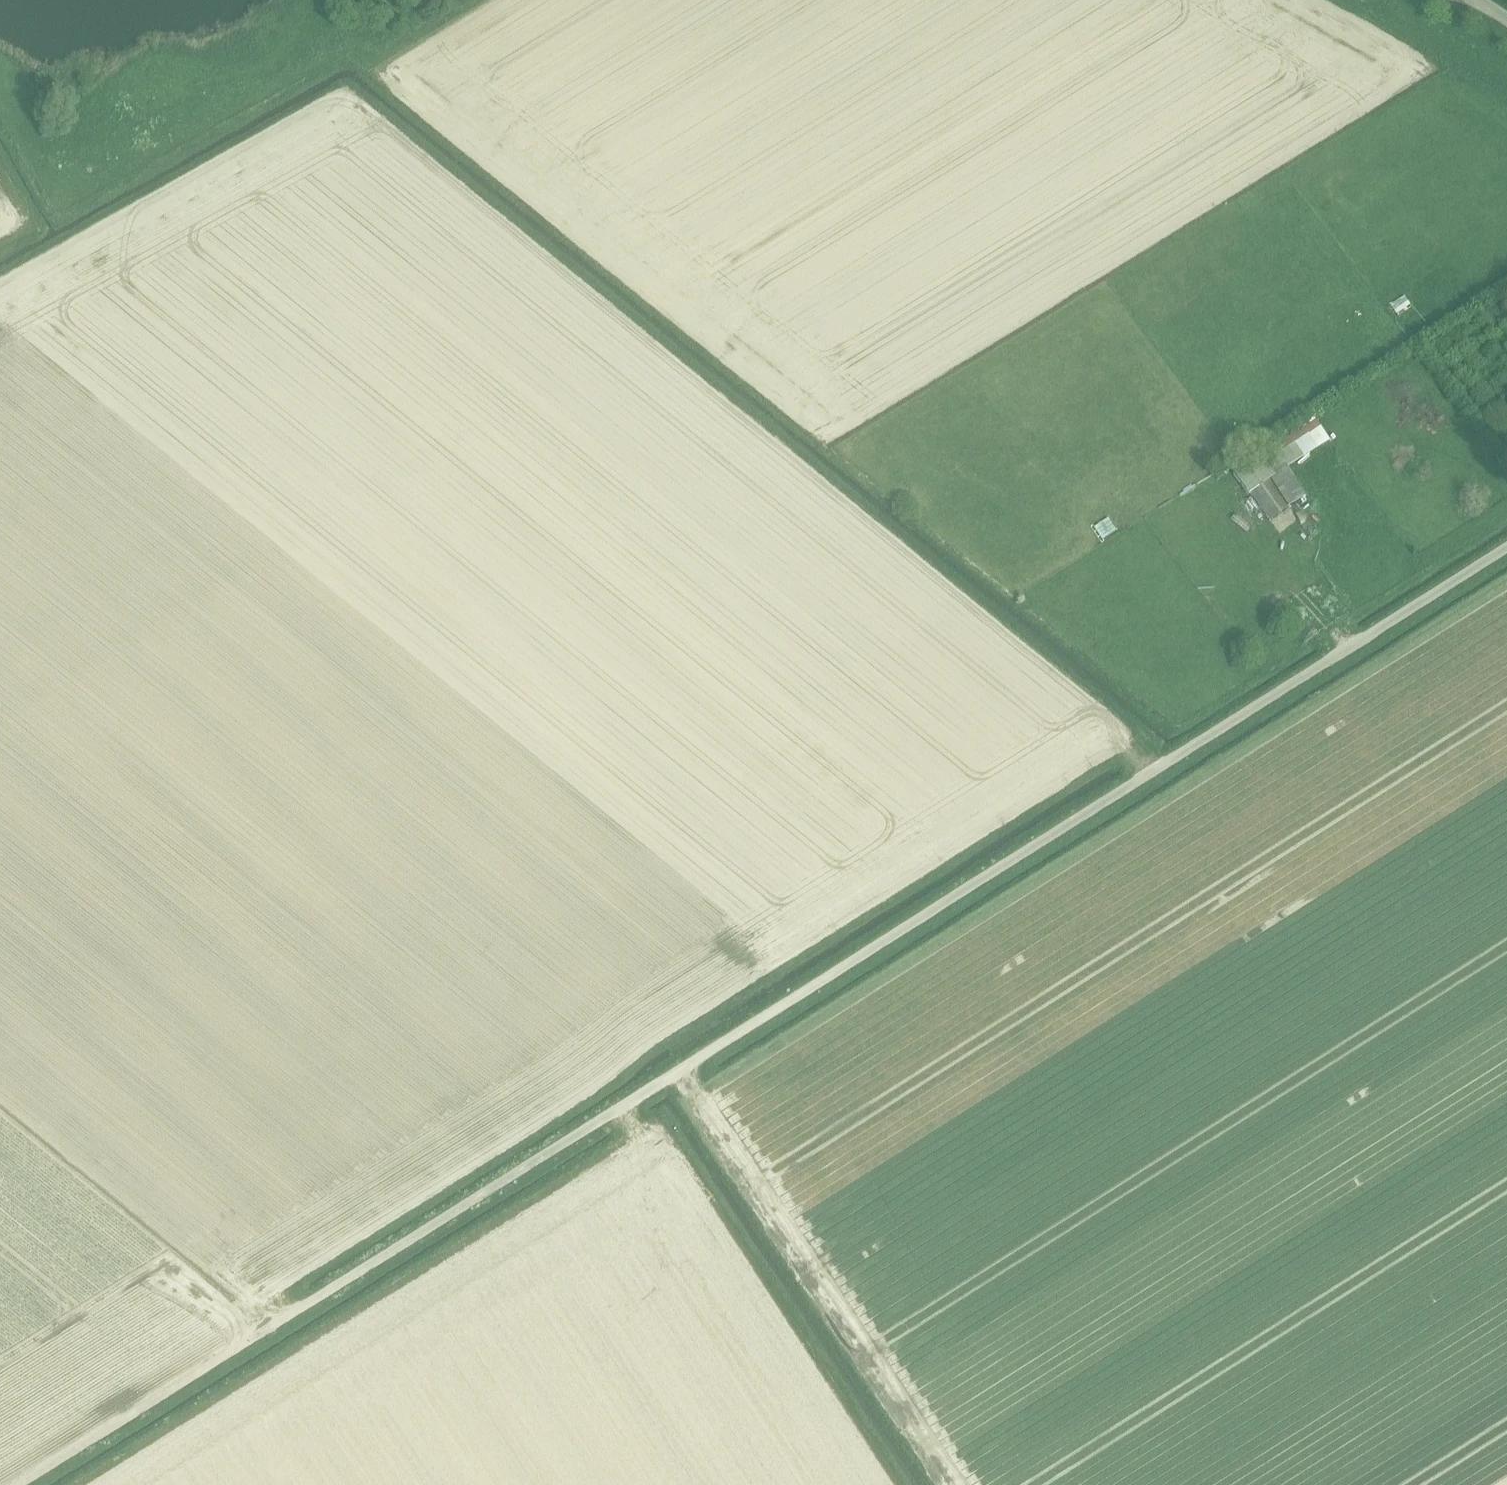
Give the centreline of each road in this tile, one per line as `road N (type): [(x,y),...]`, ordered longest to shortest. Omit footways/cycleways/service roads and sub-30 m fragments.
road 1 (track): [(18,1484),(1506,548)]

